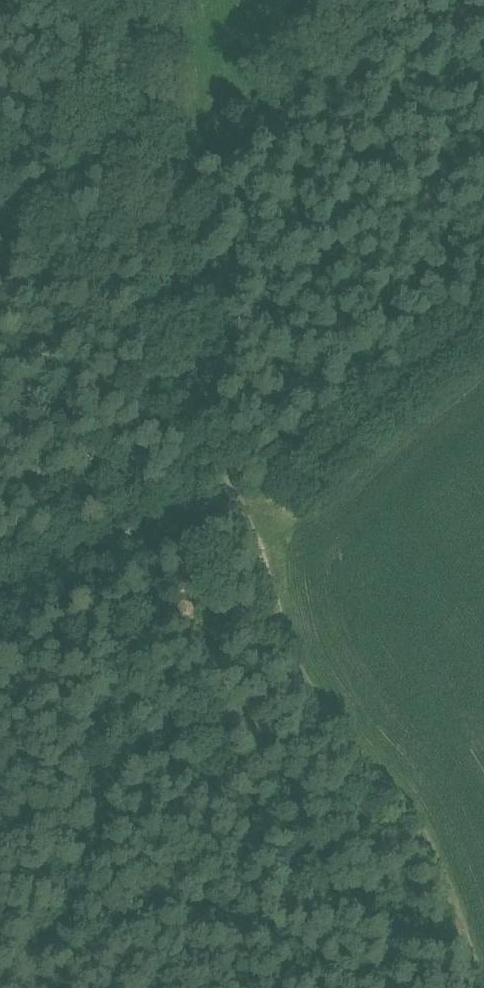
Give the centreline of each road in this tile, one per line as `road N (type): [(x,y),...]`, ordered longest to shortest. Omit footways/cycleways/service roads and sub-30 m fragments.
road 1 (track): [(0,598),(239,499)]

